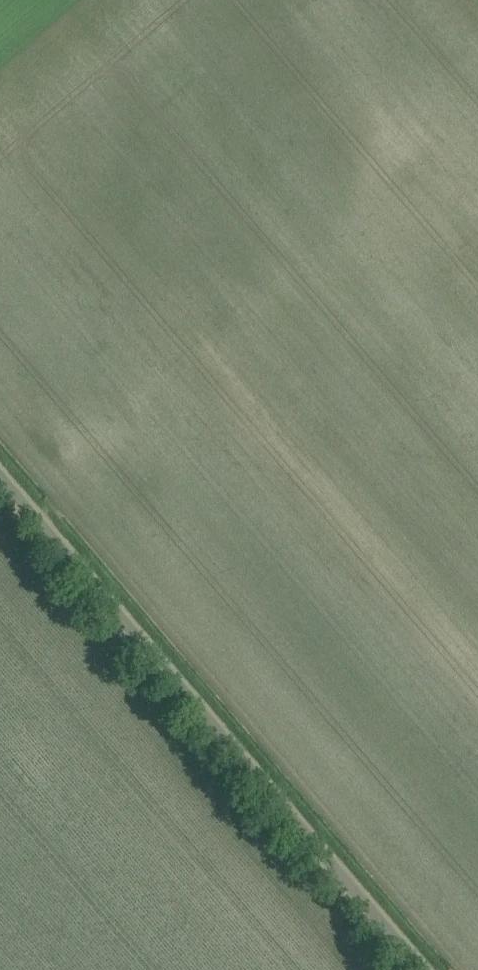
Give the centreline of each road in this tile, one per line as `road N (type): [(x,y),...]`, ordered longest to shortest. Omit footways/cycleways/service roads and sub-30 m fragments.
road 1 (unclassified): [(420,969),(0,480)]

